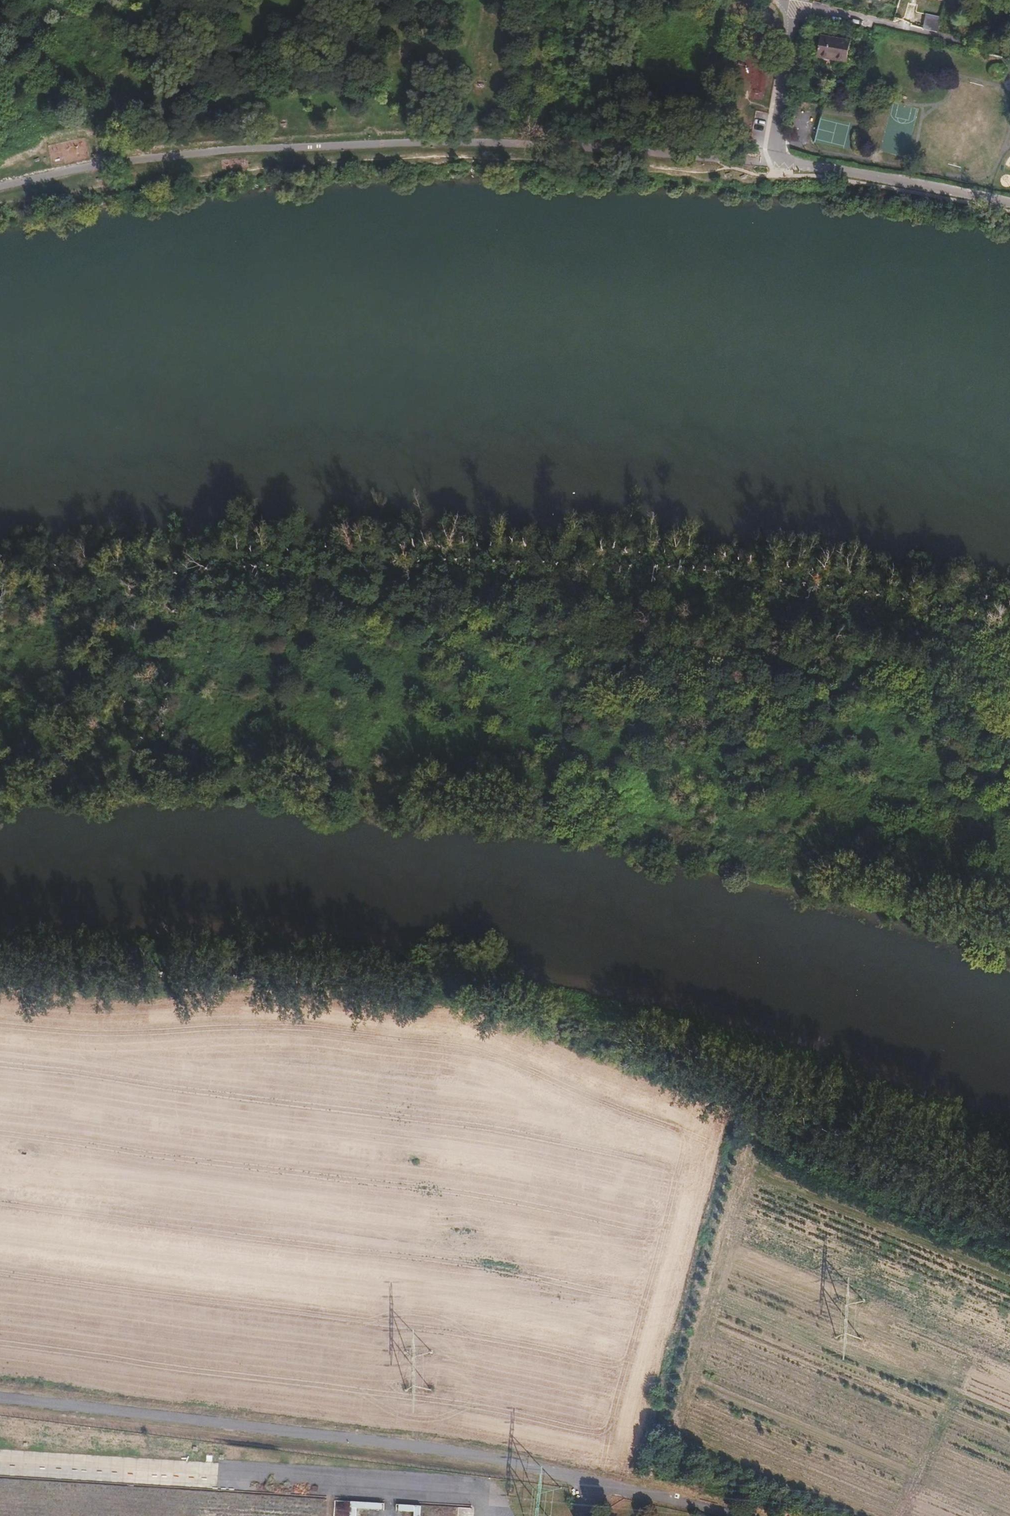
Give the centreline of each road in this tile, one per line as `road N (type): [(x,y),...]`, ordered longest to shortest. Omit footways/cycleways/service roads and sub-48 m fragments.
road 1 (track): [(0,1396),(468,1453),(731,1515)]
road 2 (residential): [(781,161),(1009,204)]
road 3 (residential): [(801,5),(1009,57)]
road 4 (residential): [(790,2),(797,27),(778,97),(781,161)]

